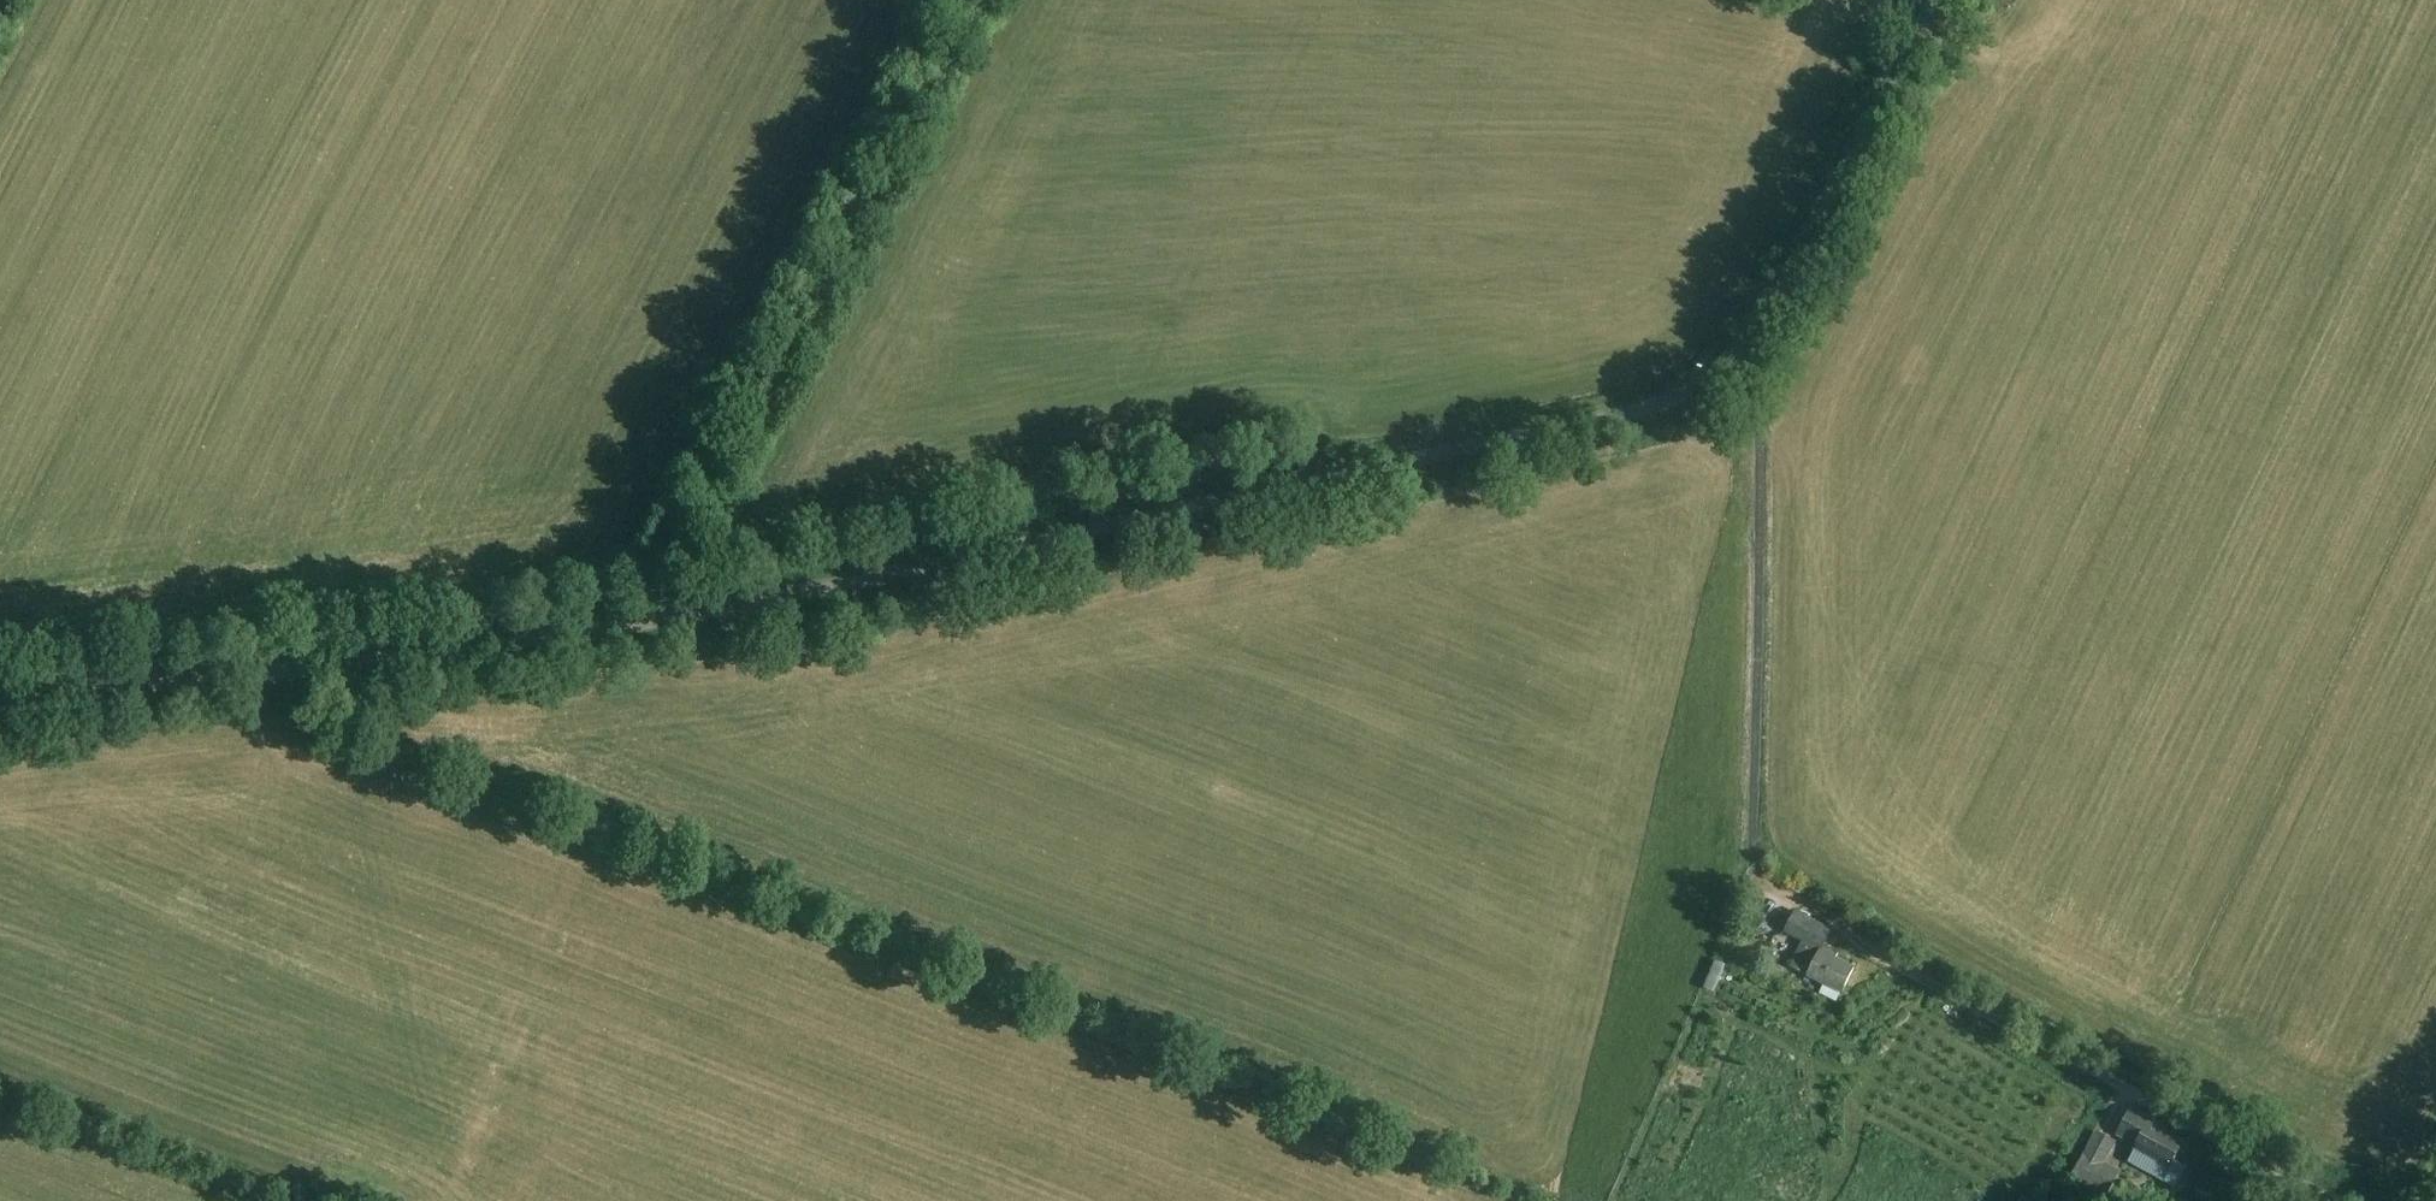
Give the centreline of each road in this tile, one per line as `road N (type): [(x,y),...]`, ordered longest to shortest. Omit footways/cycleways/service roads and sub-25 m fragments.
road 1 (unclassified): [(0,703),(604,632),(1648,407),(1700,380),(1763,324),(1932,0)]
road 2 (track): [(0,1101),(275,1200)]

